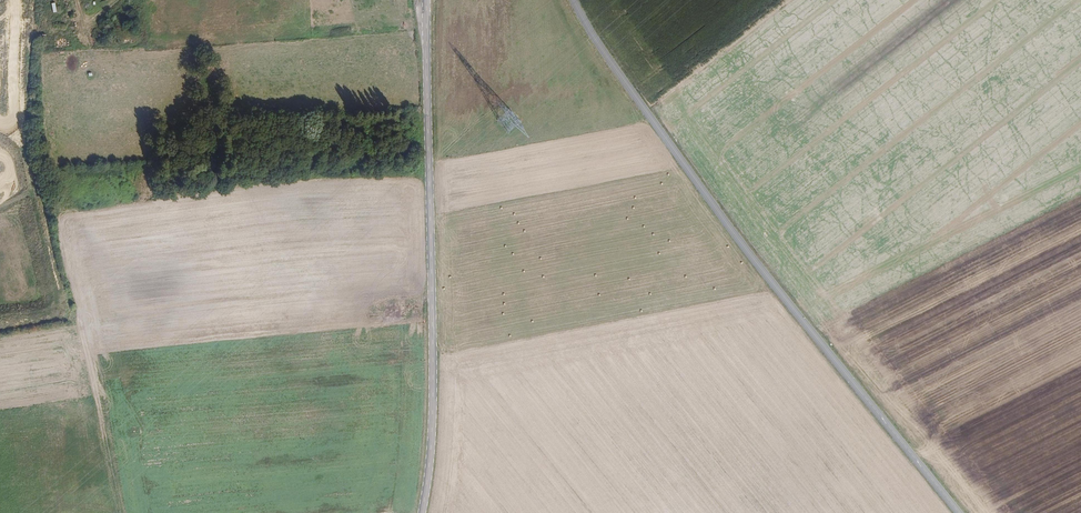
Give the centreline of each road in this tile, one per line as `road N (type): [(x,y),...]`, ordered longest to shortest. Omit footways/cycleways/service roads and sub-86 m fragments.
road 1 (tertiary): [(575,0),(711,202),(960,512)]
road 2 (secondary): [(426,0),(433,416),(423,512)]
road 3 (track): [(42,145),(118,512)]
road 4 (track): [(793,0),(648,113)]

